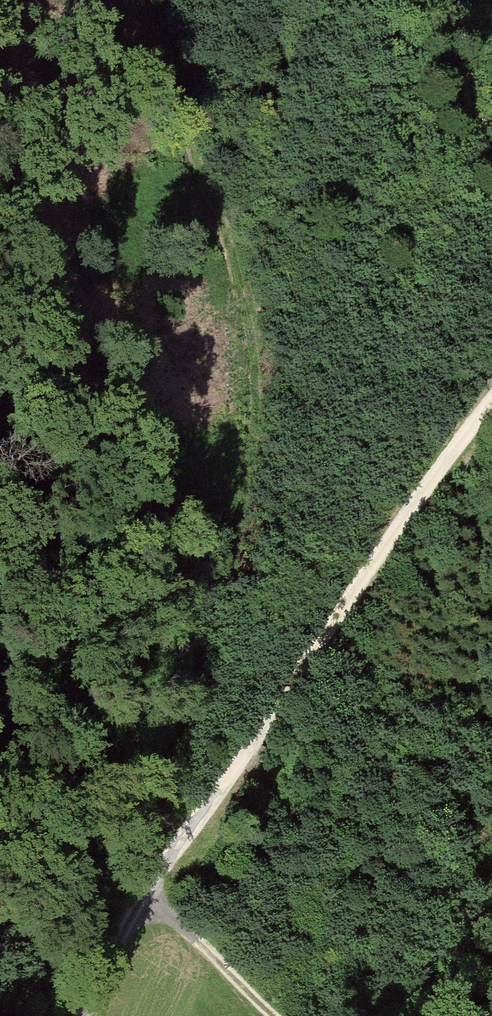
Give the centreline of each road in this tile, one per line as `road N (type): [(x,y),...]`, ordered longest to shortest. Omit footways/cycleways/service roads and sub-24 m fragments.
road 1 (track): [(174,845),(168,784),(198,630),(255,461),(255,336),(212,183),(166,69),(156,0)]
road 2 (unclassified): [(491,397),(109,933),(79,1015)]
road 3 (track): [(134,895),(276,1015)]

